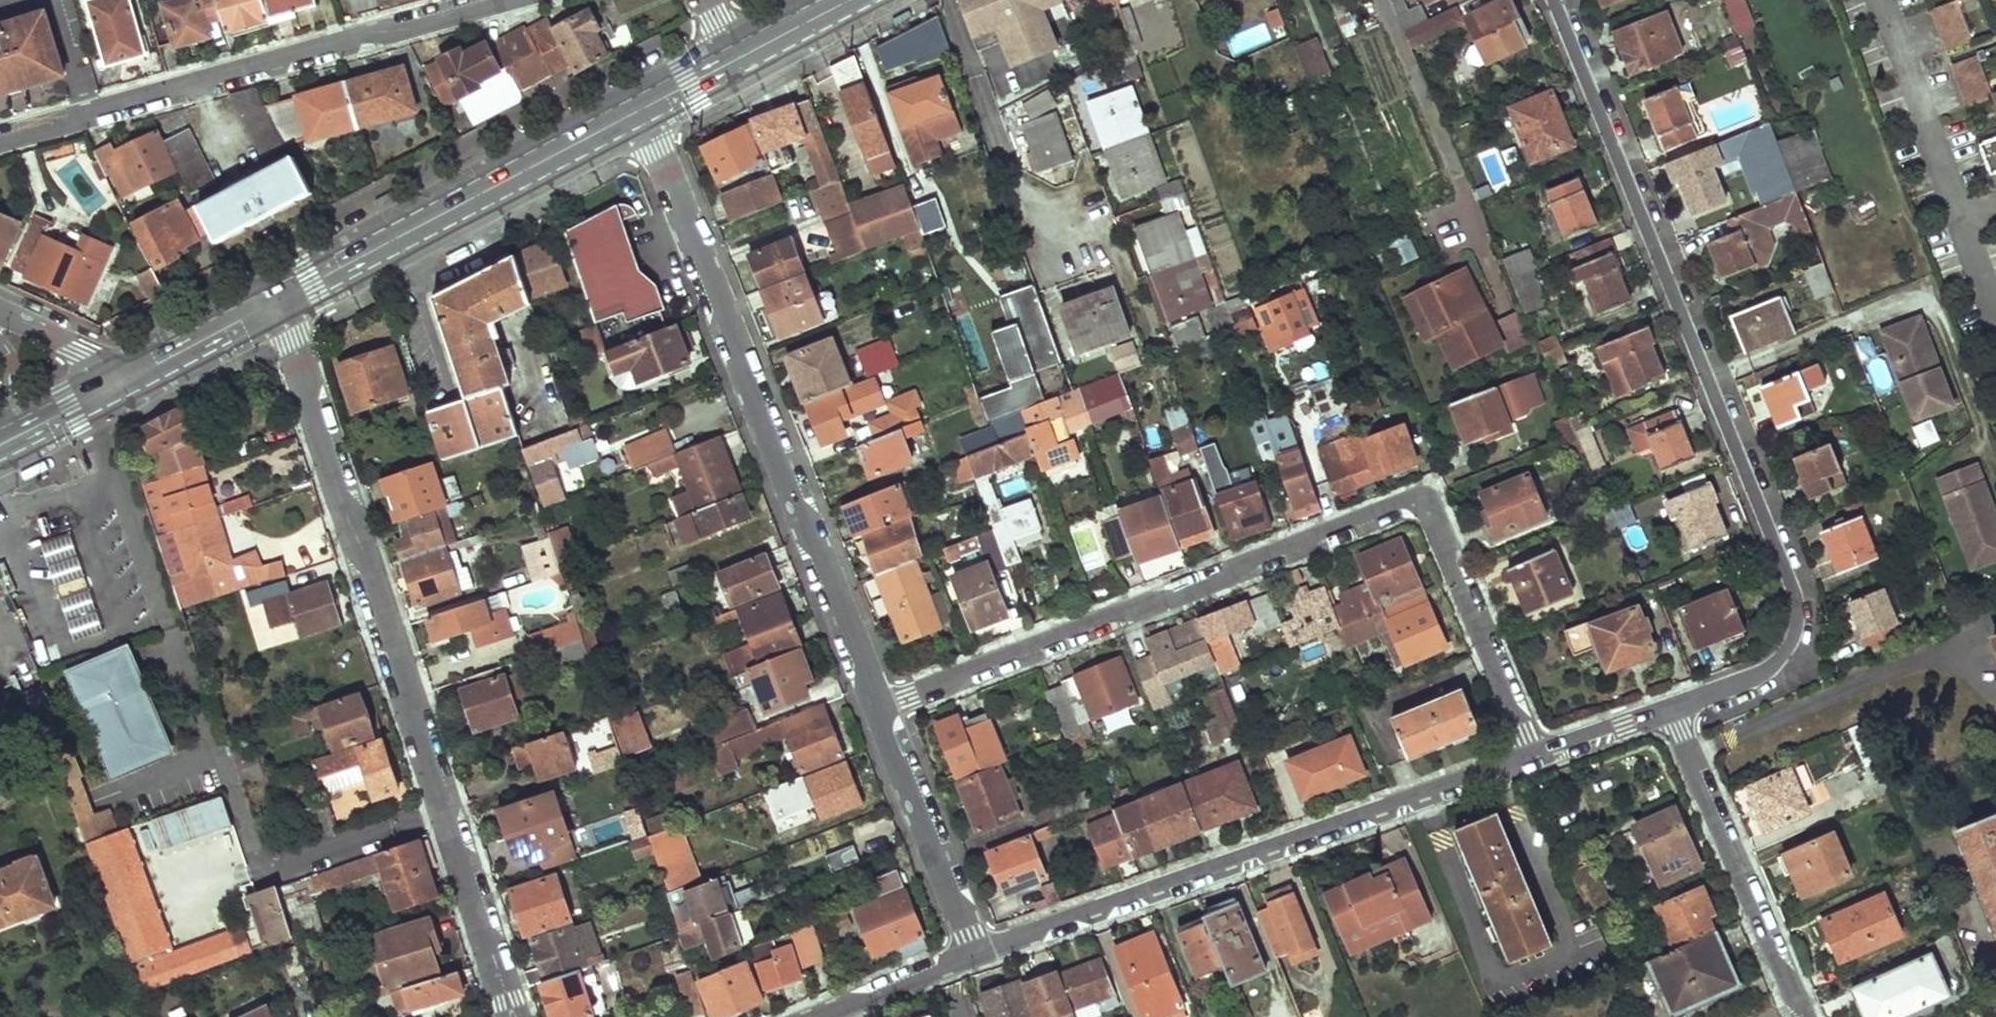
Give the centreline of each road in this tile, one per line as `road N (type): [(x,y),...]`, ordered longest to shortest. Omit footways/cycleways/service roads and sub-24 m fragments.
road 1 (residential): [(880,708),(1423,501),(1538,757)]
road 2 (residential): [(513,1016),(280,303)]
road 3 (residential): [(643,109),(880,708)]
road 4 (residential): [(975,953),(1538,757)]
road 5 (residential): [(0,140),(489,0)]
road 6 (residential): [(1671,712),(1769,677),(1794,633),(1789,576),(1709,380)]
road 7 (residential): [(1709,380),(1550,0)]
road 8 (secondary): [(280,303),(643,109)]
road 9 (residential): [(1709,380),(1899,302),(1920,302),(1936,315),(1987,449)]
road 10 (residential): [(1671,712),(1803,1016)]
road 11 (residential): [(880,708),(975,953)]
road 12 (secondary): [(134,377),(280,303)]
road 13 (residential): [(824,1016),(975,953)]
road 14 (secondary): [(0,445),(134,377)]
road 15 (residential): [(134,377),(0,318)]
road 16 (residential): [(1538,757),(1671,712)]
road 17 (secondary): [(740,57),(851,0)]

